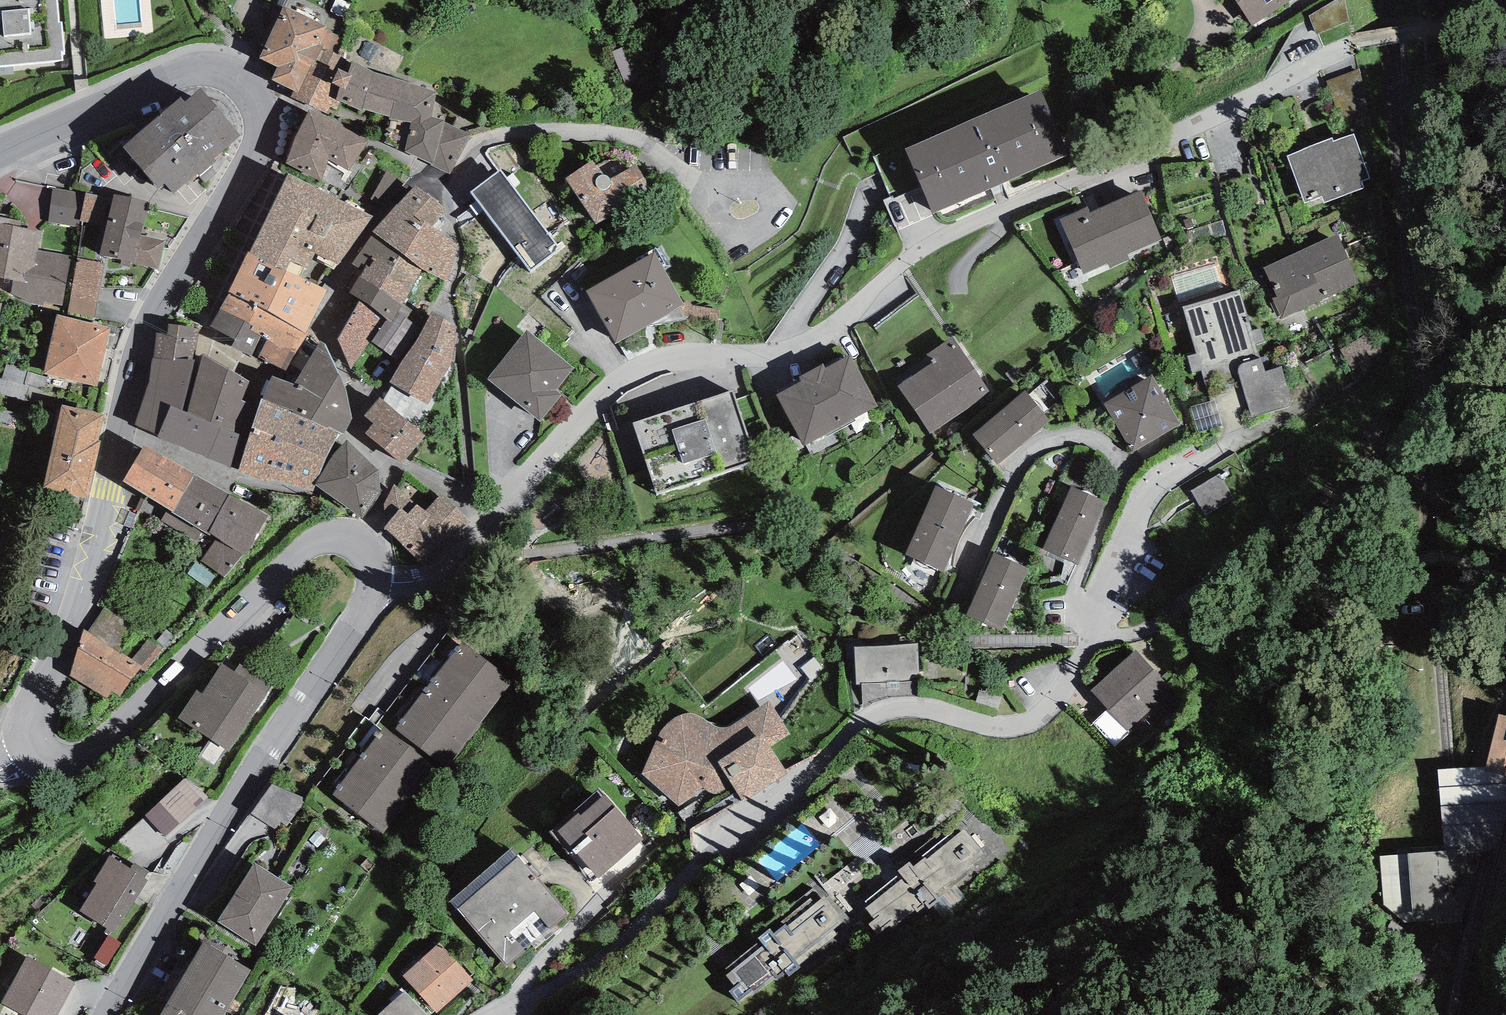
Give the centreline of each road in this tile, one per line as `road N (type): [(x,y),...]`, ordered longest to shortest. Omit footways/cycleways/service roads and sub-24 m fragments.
road 1 (residential): [(378,582),(423,579),(477,538),(635,371),(699,356),(782,352),(846,315),(930,243),(1234,109),(1352,45),(1434,34)]
road 2 (tertiary): [(35,750),(30,719),(86,574),(144,335),(252,160),(261,105),(244,80),(217,70),(176,77),(0,152)]
road 3 (residential): [(503,1014),(596,965),(873,718),(922,711),(1011,727),(1047,711),(1092,639),(1125,543)]
road 4 (tertiary): [(106,1014),(378,582)]
road 5 (tertiary): [(378,582),(363,544),(321,538),(82,760),(47,764),(35,750)]

